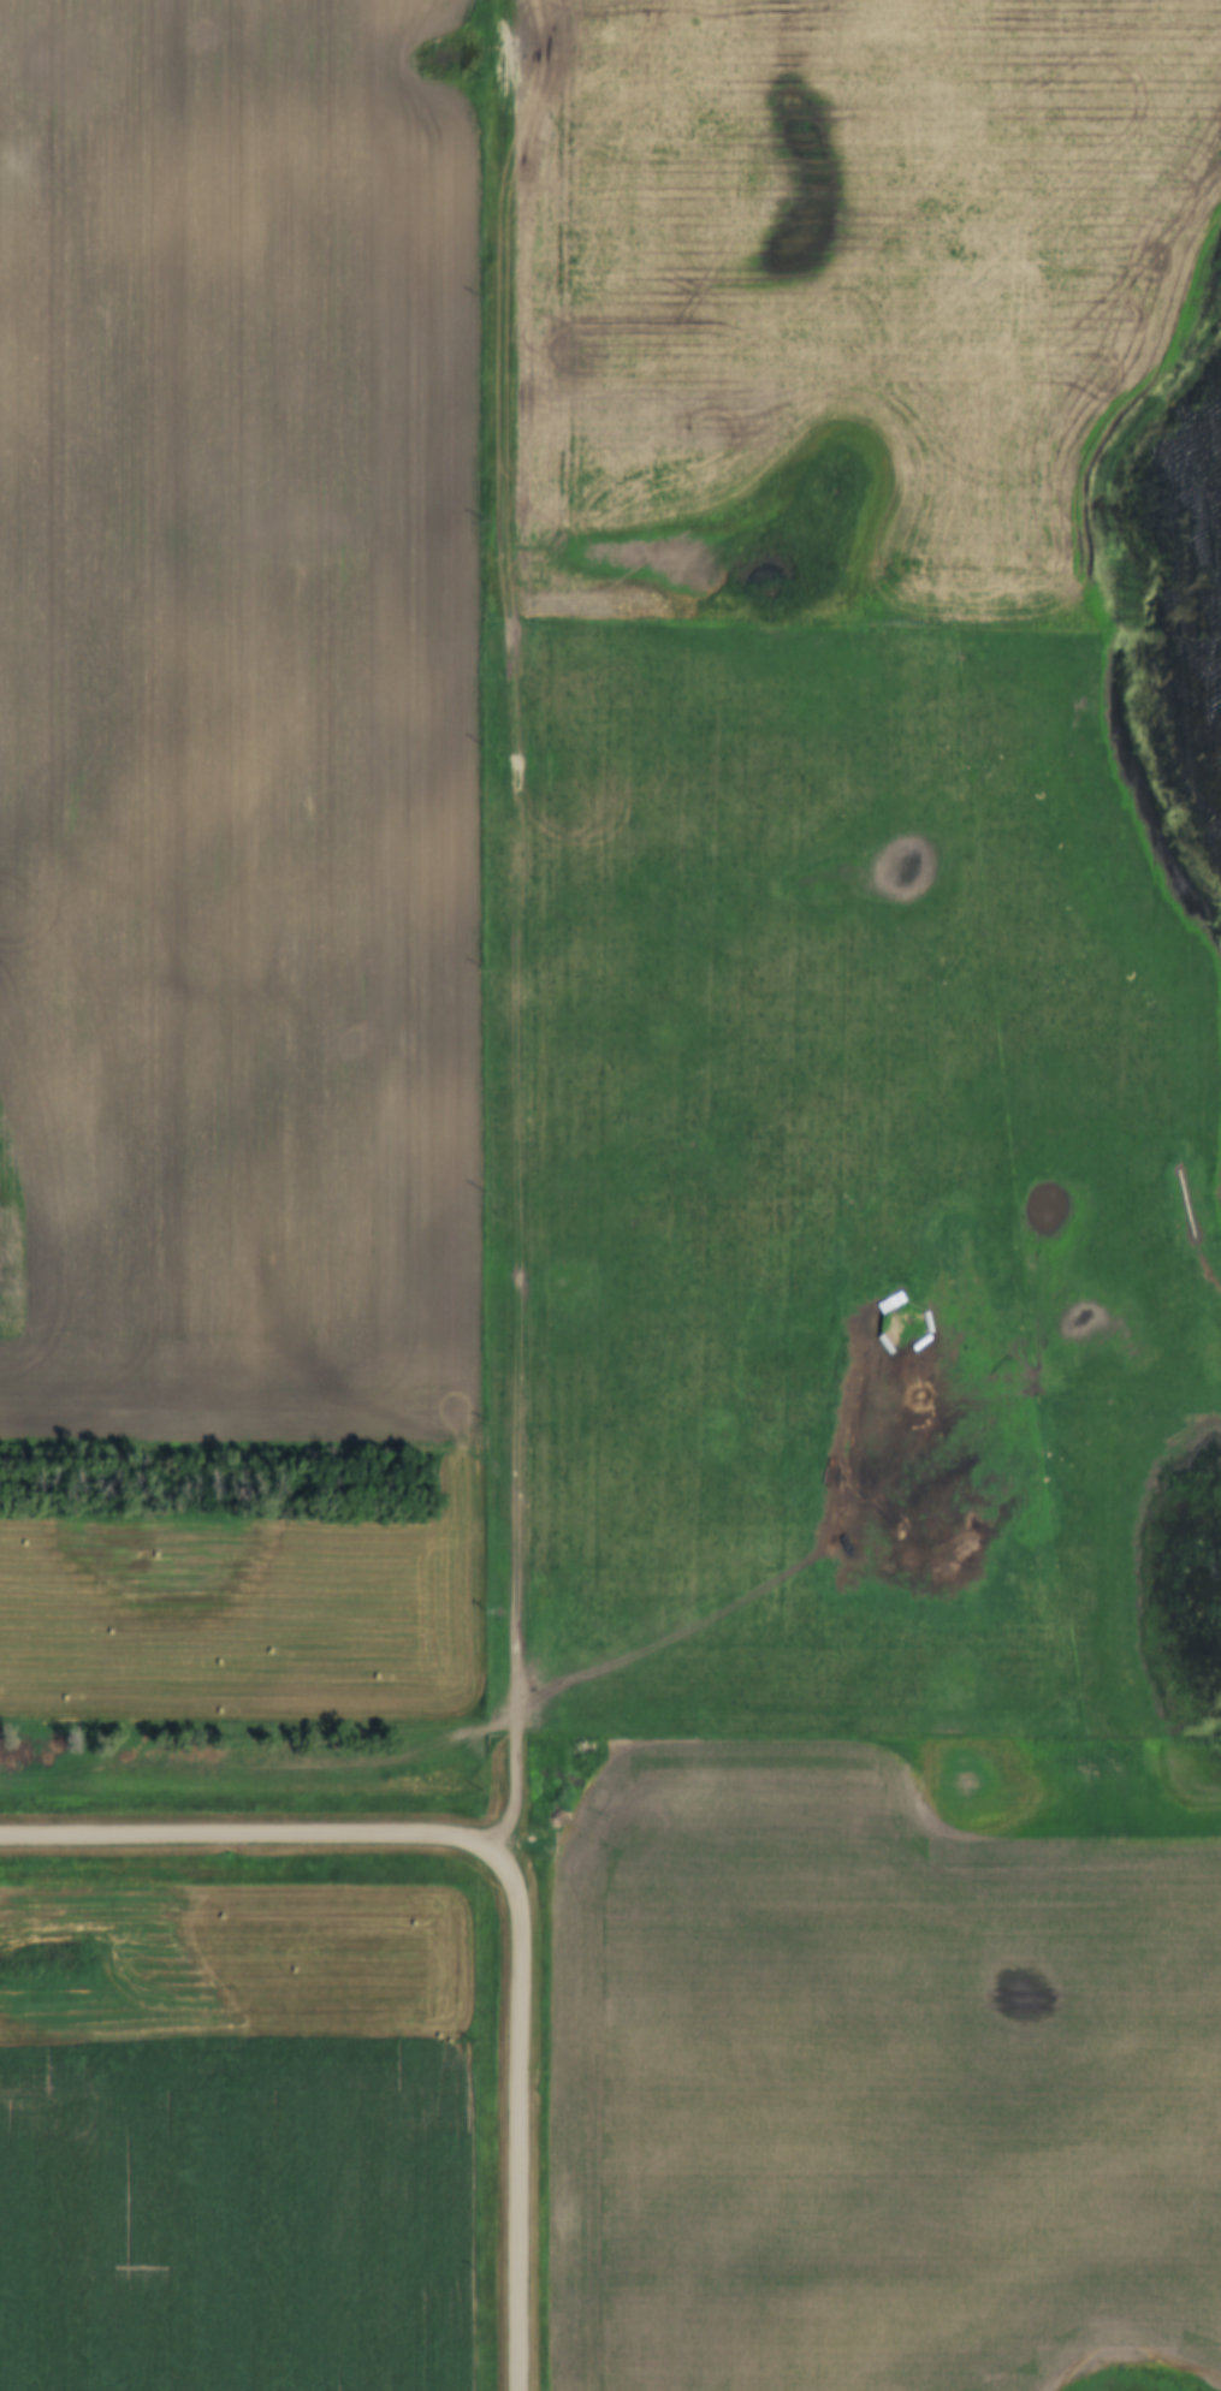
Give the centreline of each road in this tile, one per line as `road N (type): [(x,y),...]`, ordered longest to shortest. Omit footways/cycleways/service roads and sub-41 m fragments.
road 1 (track): [(516,1893),(493,622)]
road 2 (residential): [(516,1893),(484,1844),(454,1839),(0,1835)]
road 3 (residential): [(517,2390),(516,1893)]

